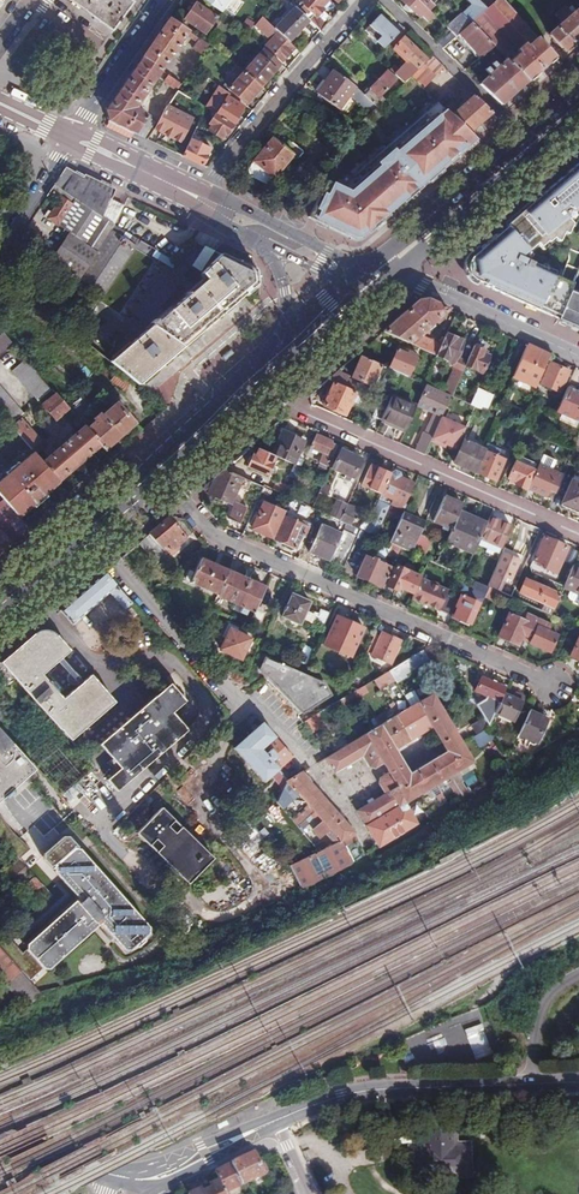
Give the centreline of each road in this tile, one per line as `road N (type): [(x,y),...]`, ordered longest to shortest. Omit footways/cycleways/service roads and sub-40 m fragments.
road 1 (residential): [(155,463),(212,534),(552,686)]
road 2 (residential): [(253,374),(290,406),(578,534)]
road 3 (residential): [(87,525),(247,707),(314,765)]
road 4 (tertiary): [(578,1082),(365,1091),(276,1120)]
road 5 (primary): [(374,274),(578,99)]
road 6 (residential): [(203,199),(361,0)]
road 7 (residential): [(374,274),(445,294),(578,354)]
road 8 (residential): [(166,0),(74,136)]
road 9 (tertiary): [(276,1120),(155,1178),(131,1180)]
road 10 (secondary): [(74,136),(203,199)]
road 11 (tertiary): [(131,1180),(0,1139)]
road 12 (secondary): [(374,274),(248,220)]
road 13 (residential): [(74,136),(0,250)]
road 14 (primary): [(155,463),(253,374)]
road 15 (secondary): [(248,220),(280,278),(286,343)]

